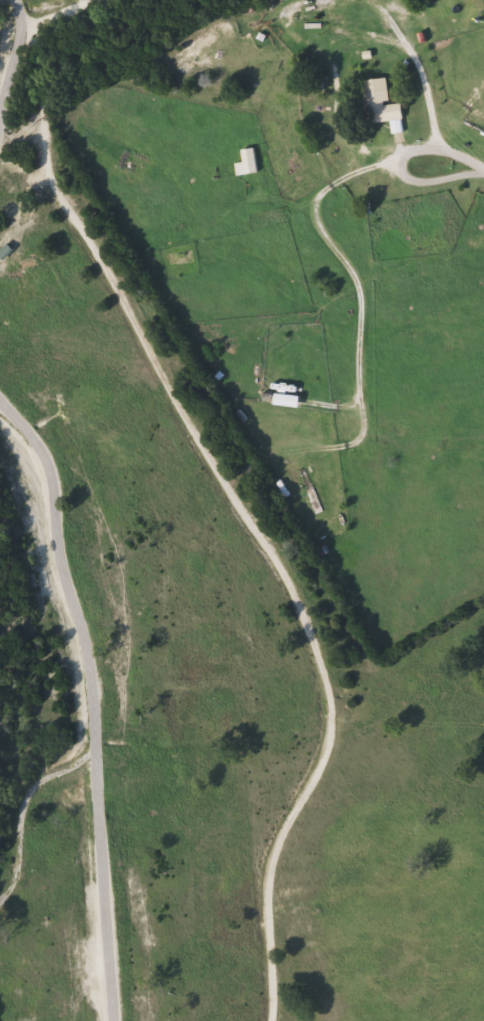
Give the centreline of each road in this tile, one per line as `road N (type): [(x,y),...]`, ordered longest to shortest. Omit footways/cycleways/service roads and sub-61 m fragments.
road 1 (residential): [(159,385),(276,565),(332,696),(334,729),(260,892),(274,991),(270,1020)]
road 2 (residential): [(0,893),(10,882),(22,795),(87,757),(97,725),(86,649),(52,567),(51,477),(43,457),(0,412)]
road 3 (residential): [(118,1020),(95,740)]
road 4 (residential): [(0,181),(36,182),(89,249),(159,385)]
road 5 (residential): [(36,182),(44,136),(39,85),(4,0)]

